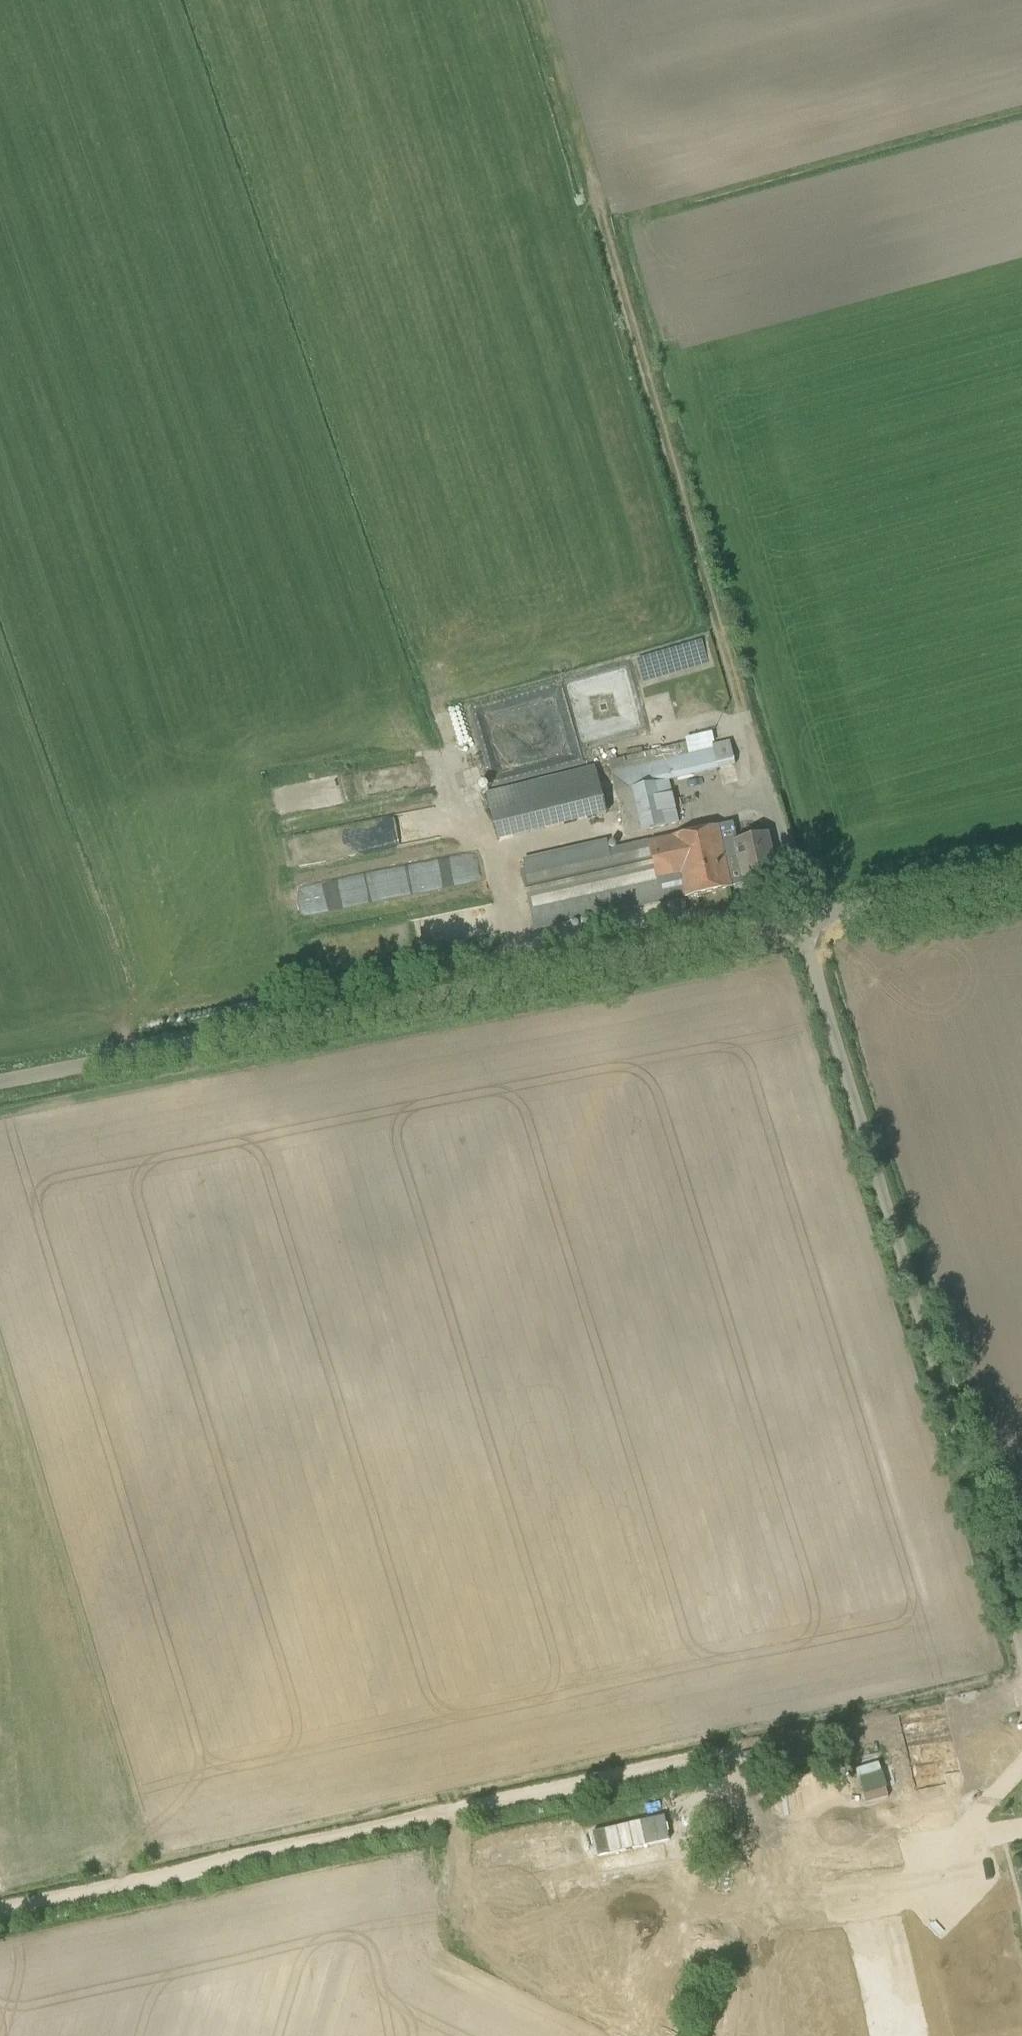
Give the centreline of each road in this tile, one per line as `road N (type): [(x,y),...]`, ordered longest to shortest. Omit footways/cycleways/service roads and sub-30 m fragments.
road 1 (unclassified): [(0,1080),(1021,877)]

